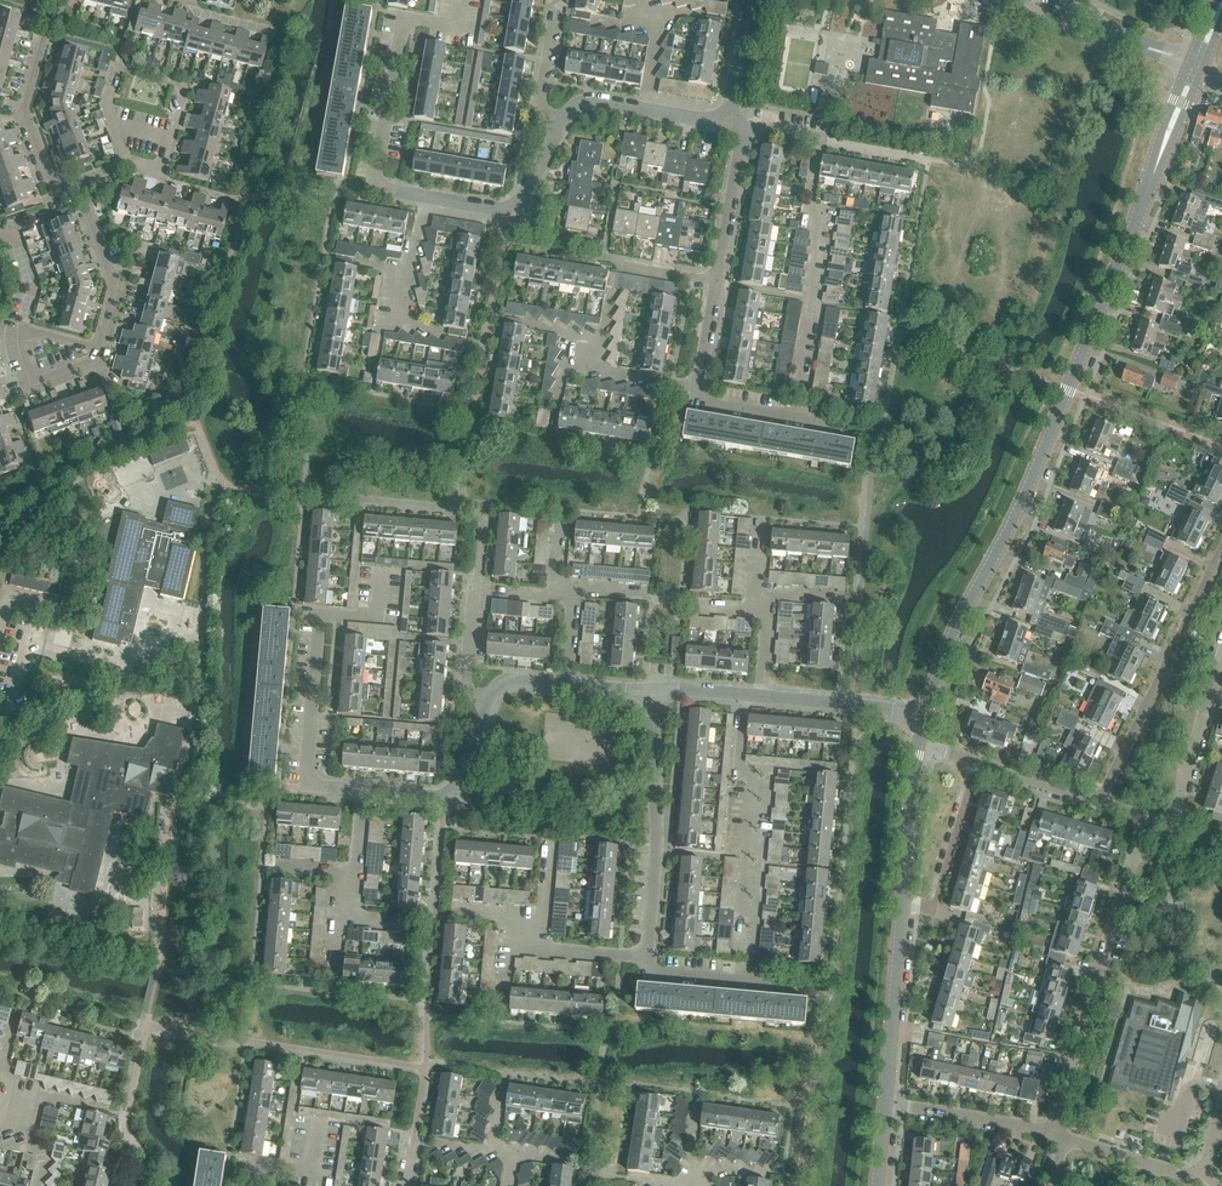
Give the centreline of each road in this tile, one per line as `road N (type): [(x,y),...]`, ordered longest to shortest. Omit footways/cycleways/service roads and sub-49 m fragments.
road 1 (tertiary): [(927,716),(954,632),(1026,495),(1194,68)]
road 2 (residential): [(427,200),(496,213),(514,208),(559,126),(601,101),(730,124)]
road 3 (residential): [(361,795),(301,789),(321,613),(378,614),(382,571)]
road 4 (residential): [(1049,1134),(1137,818)]
road 5 (residential): [(1221,526),(1097,805)]
road 6 (residential): [(744,695),(732,855),(753,856),(744,953)]
road 7 (residential): [(661,689),(647,956)]
road 8 (residential): [(403,22),(376,164),(380,191),(427,200)]
road 9 (residential): [(487,701),(466,676),(475,588),(572,595)]
road 10 (residential): [(80,182),(63,185),(48,173),(27,117),(57,0)]
road 11 (tertiary): [(886,1103),(902,902)]
road 12 (residential): [(572,595),(763,610)]
road 13 (residential): [(487,701),(444,797),(361,795)]
road 14 (residential): [(661,689),(516,679),(487,701)]
road 15 (residential): [(902,902),(931,907),(937,901),(976,767)]
road 16 (residential): [(100,349),(116,289),(80,182)]
road 17 (residential): [(859,433),(712,407),(698,387)]
road 18 (residential): [(1166,826),(1221,662)]
road 19 (residential): [(0,628),(9,601),(26,598),(33,606),(15,699),(0,714)]
road 20 (residential): [(927,716),(756,696)]
road 21 (unclassified): [(1049,1134),(886,1103)]
road 22 (residential): [(716,282),(737,149),(730,124)]
road 23 (unclassified): [(1194,68),(1058,0)]
road 24 (tertiary): [(902,902),(918,751)]
road 25 (residential): [(647,956),(645,974),(776,982)]
road 26 (residential): [(589,338),(583,368),(698,387)]
road 27 (residential): [(427,200),(394,320),(411,324)]
road 28 (residential): [(20,329),(37,382),(96,361),(100,349)]
road 29 (residential): [(1097,805),(976,767)]
road 30 (unclassified): [(730,124),(751,0)]

